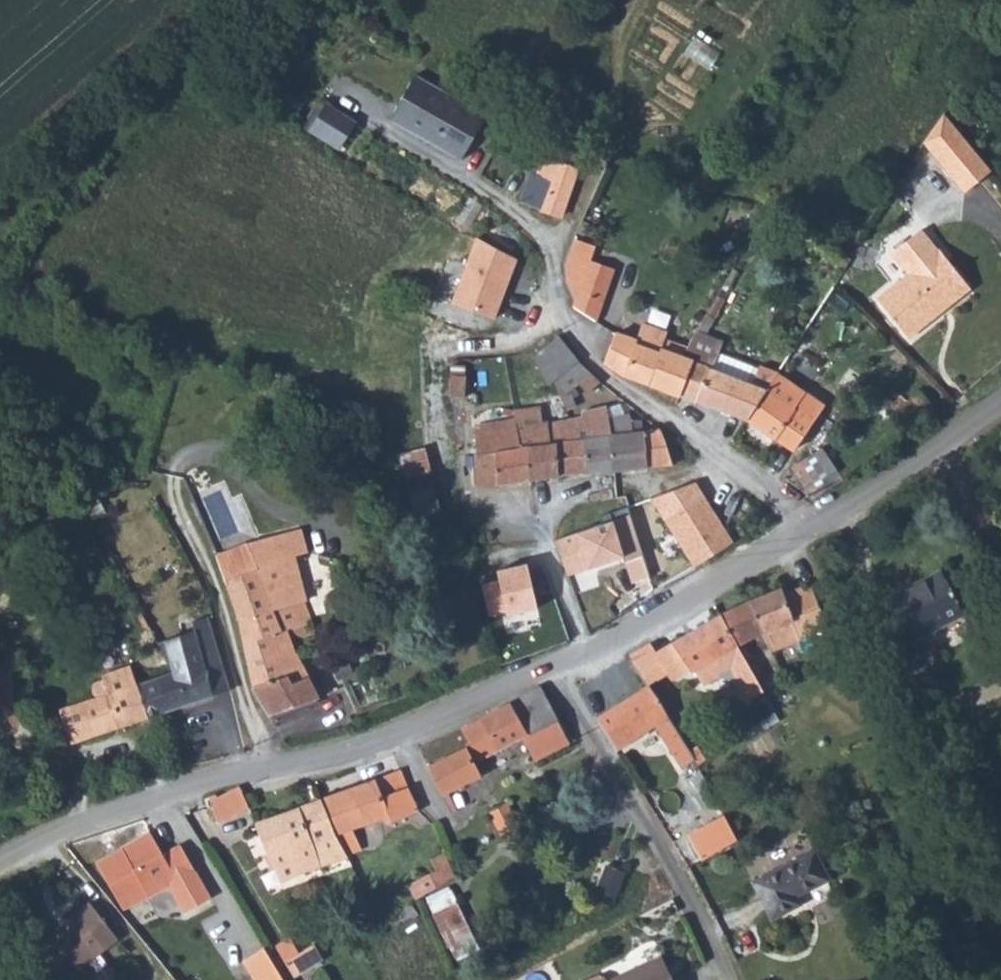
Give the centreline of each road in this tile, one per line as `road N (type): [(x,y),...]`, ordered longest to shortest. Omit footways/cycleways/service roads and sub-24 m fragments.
road 1 (residential): [(809,529),(781,499),(582,349),(568,326),(546,235),(386,133)]
road 2 (residential): [(545,670),(671,861),(725,979)]
road 3 (track): [(0,212),(259,0)]
road 4 (unclassified): [(170,486),(275,770)]
road 5 (unclassified): [(545,670),(809,529)]
road 6 (unclassified): [(0,863),(42,838),(275,770)]
road 7 (unclassified): [(275,770),(340,757),(545,670)]
road 8 (unclassified): [(809,529),(1000,402)]

